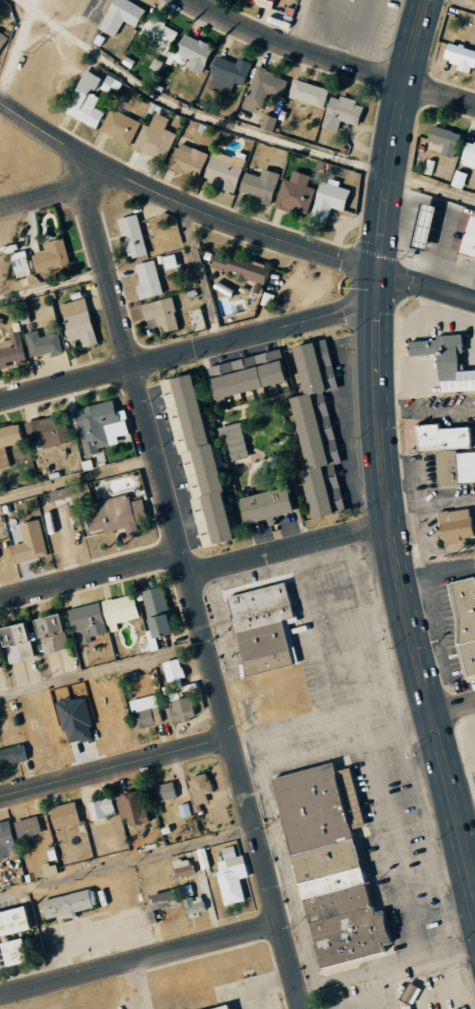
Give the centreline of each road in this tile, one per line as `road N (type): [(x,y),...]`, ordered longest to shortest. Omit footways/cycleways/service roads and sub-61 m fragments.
road 1 (residential): [(302,1008),(71,145)]
road 2 (primary): [(474,895),(400,574),(380,379)]
road 3 (residential): [(0,401),(280,328)]
road 4 (residential): [(0,999),(280,926)]
road 5 (residential): [(124,178),(256,237),(381,272)]
road 6 (residential): [(0,798),(229,737)]
road 7 (residential): [(405,84),(269,38),(190,0)]
road 8 (residential): [(187,579),(391,523)]
road 9 (primary): [(388,190),(405,84),(430,0)]
road 10 (residential): [(0,599),(180,553)]
road 11 (residential): [(0,99),(124,178)]

